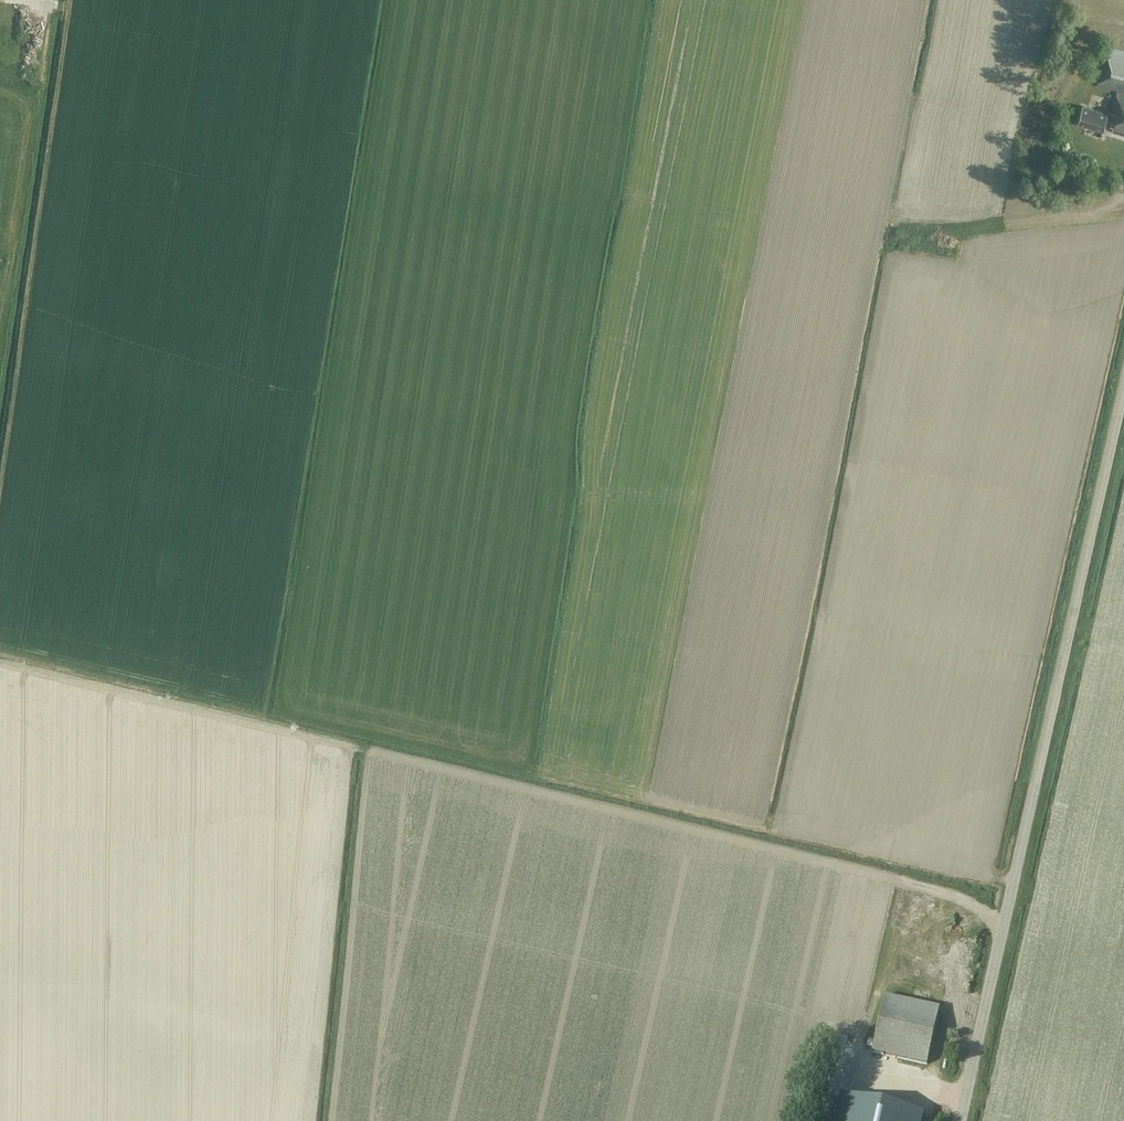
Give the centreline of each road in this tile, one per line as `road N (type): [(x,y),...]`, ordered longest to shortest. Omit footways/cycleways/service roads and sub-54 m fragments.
road 1 (tertiary): [(959,1120),(1123,380)]

